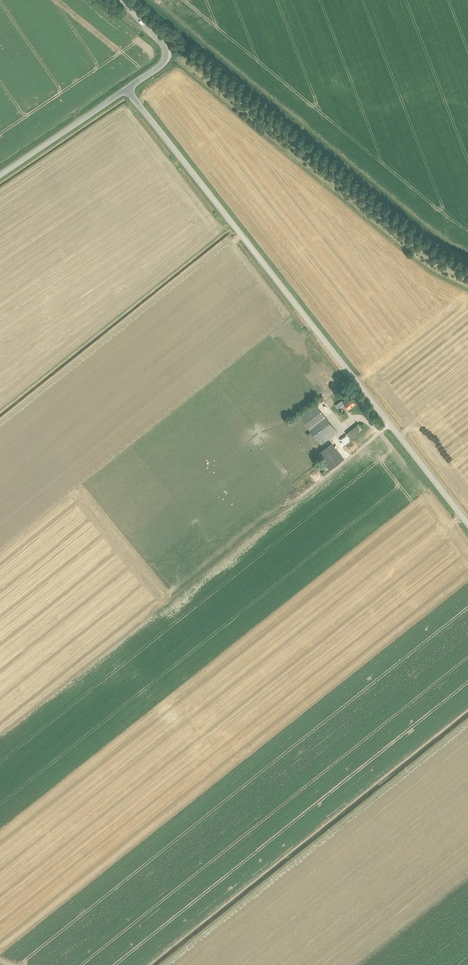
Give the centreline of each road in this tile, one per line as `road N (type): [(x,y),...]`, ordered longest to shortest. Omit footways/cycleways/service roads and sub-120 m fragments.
road 1 (tertiary): [(467,527),(128,88)]
road 2 (unclassified): [(0,175),(128,88)]
road 3 (tertiary): [(128,88),(166,53),(119,0)]

